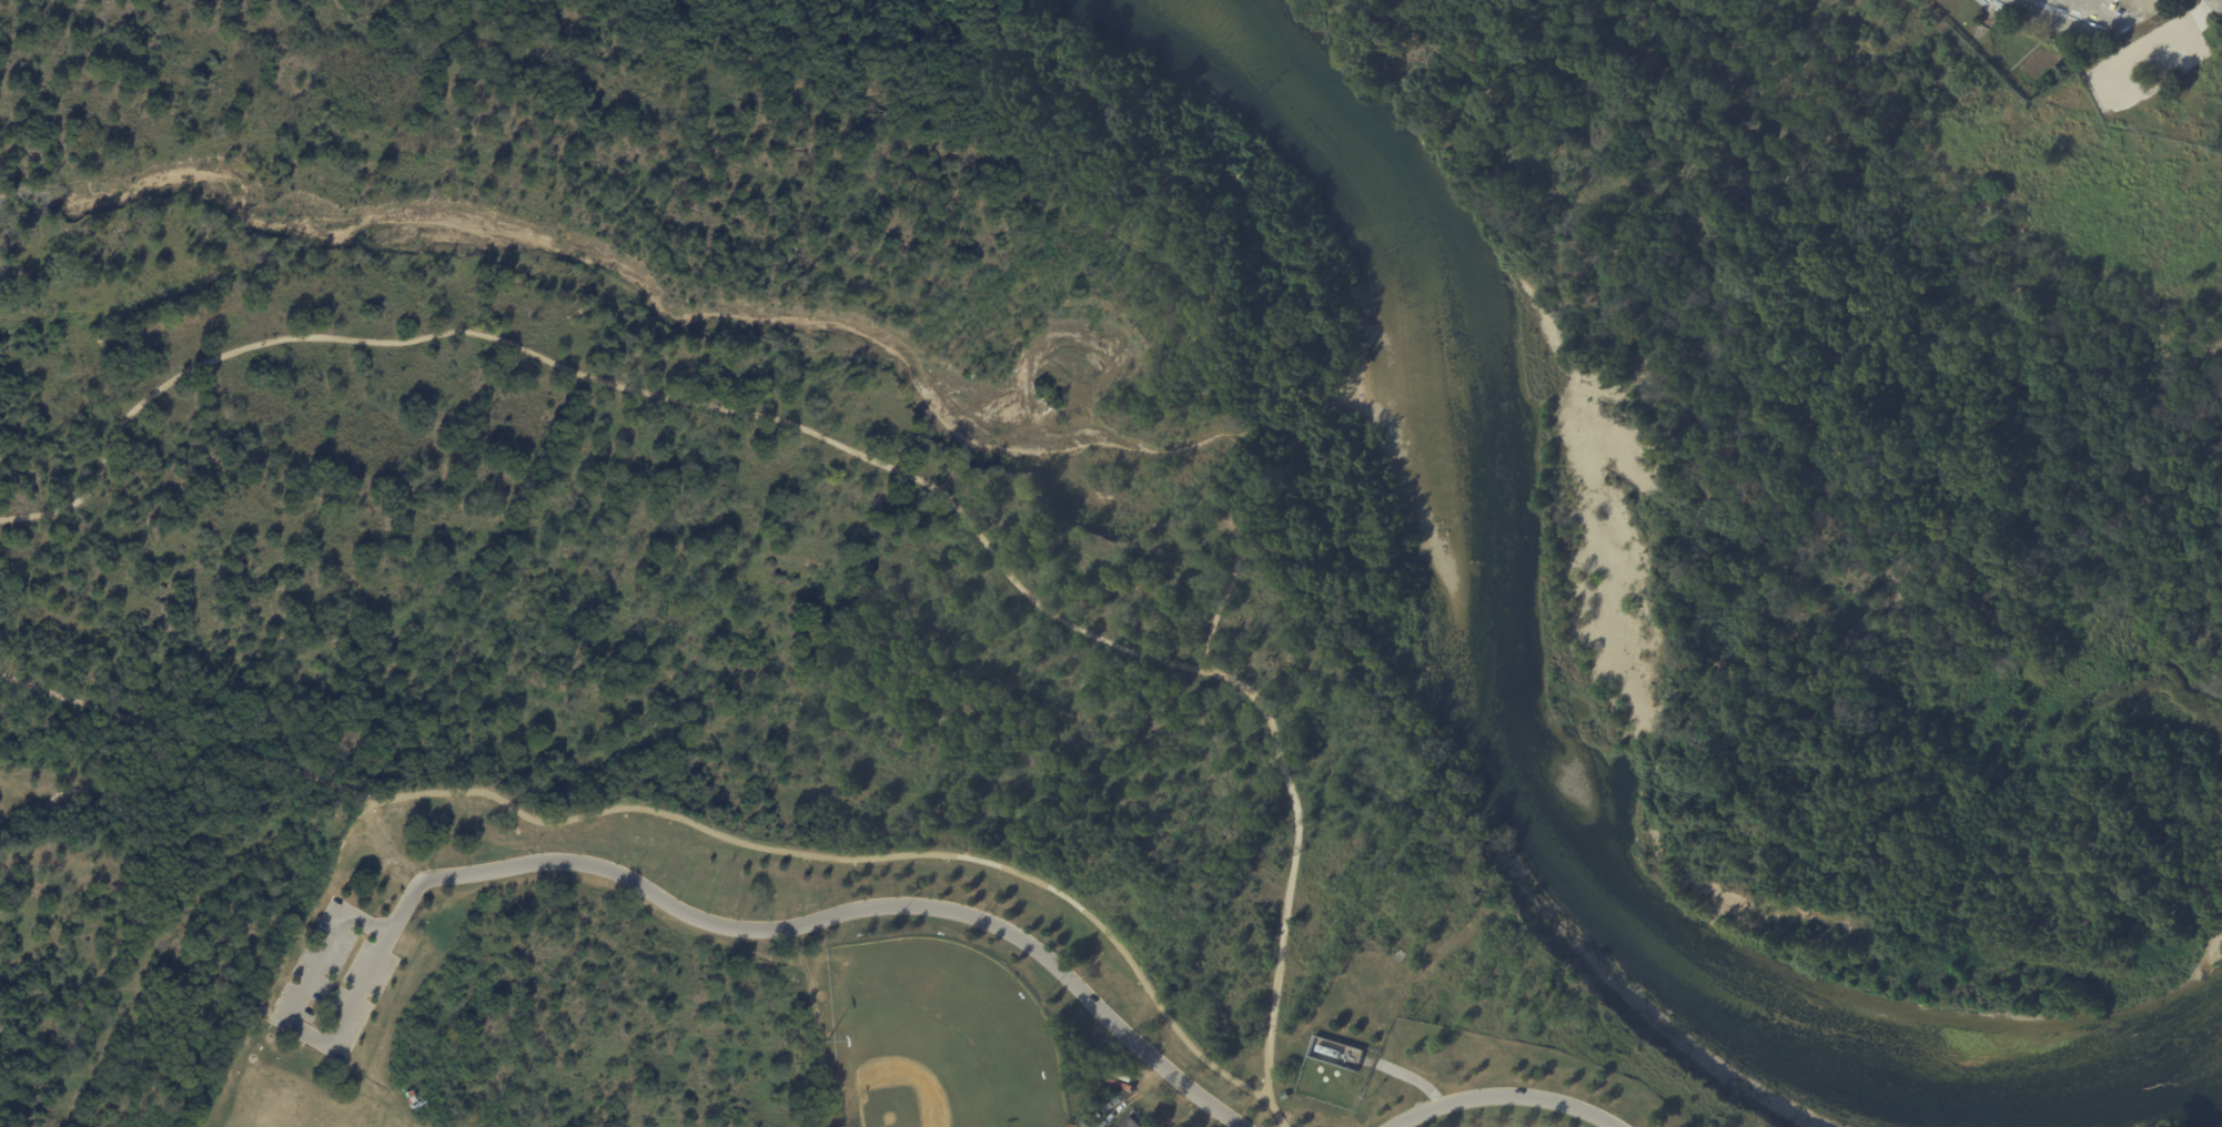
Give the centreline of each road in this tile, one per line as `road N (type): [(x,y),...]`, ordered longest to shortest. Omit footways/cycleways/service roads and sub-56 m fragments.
road 1 (residential): [(1617,1126),(1573,1106),(1513,1095),(1451,1100),(1390,1126)]
road 2 (track): [(129,413),(79,403),(68,313),(47,291),(24,242)]

